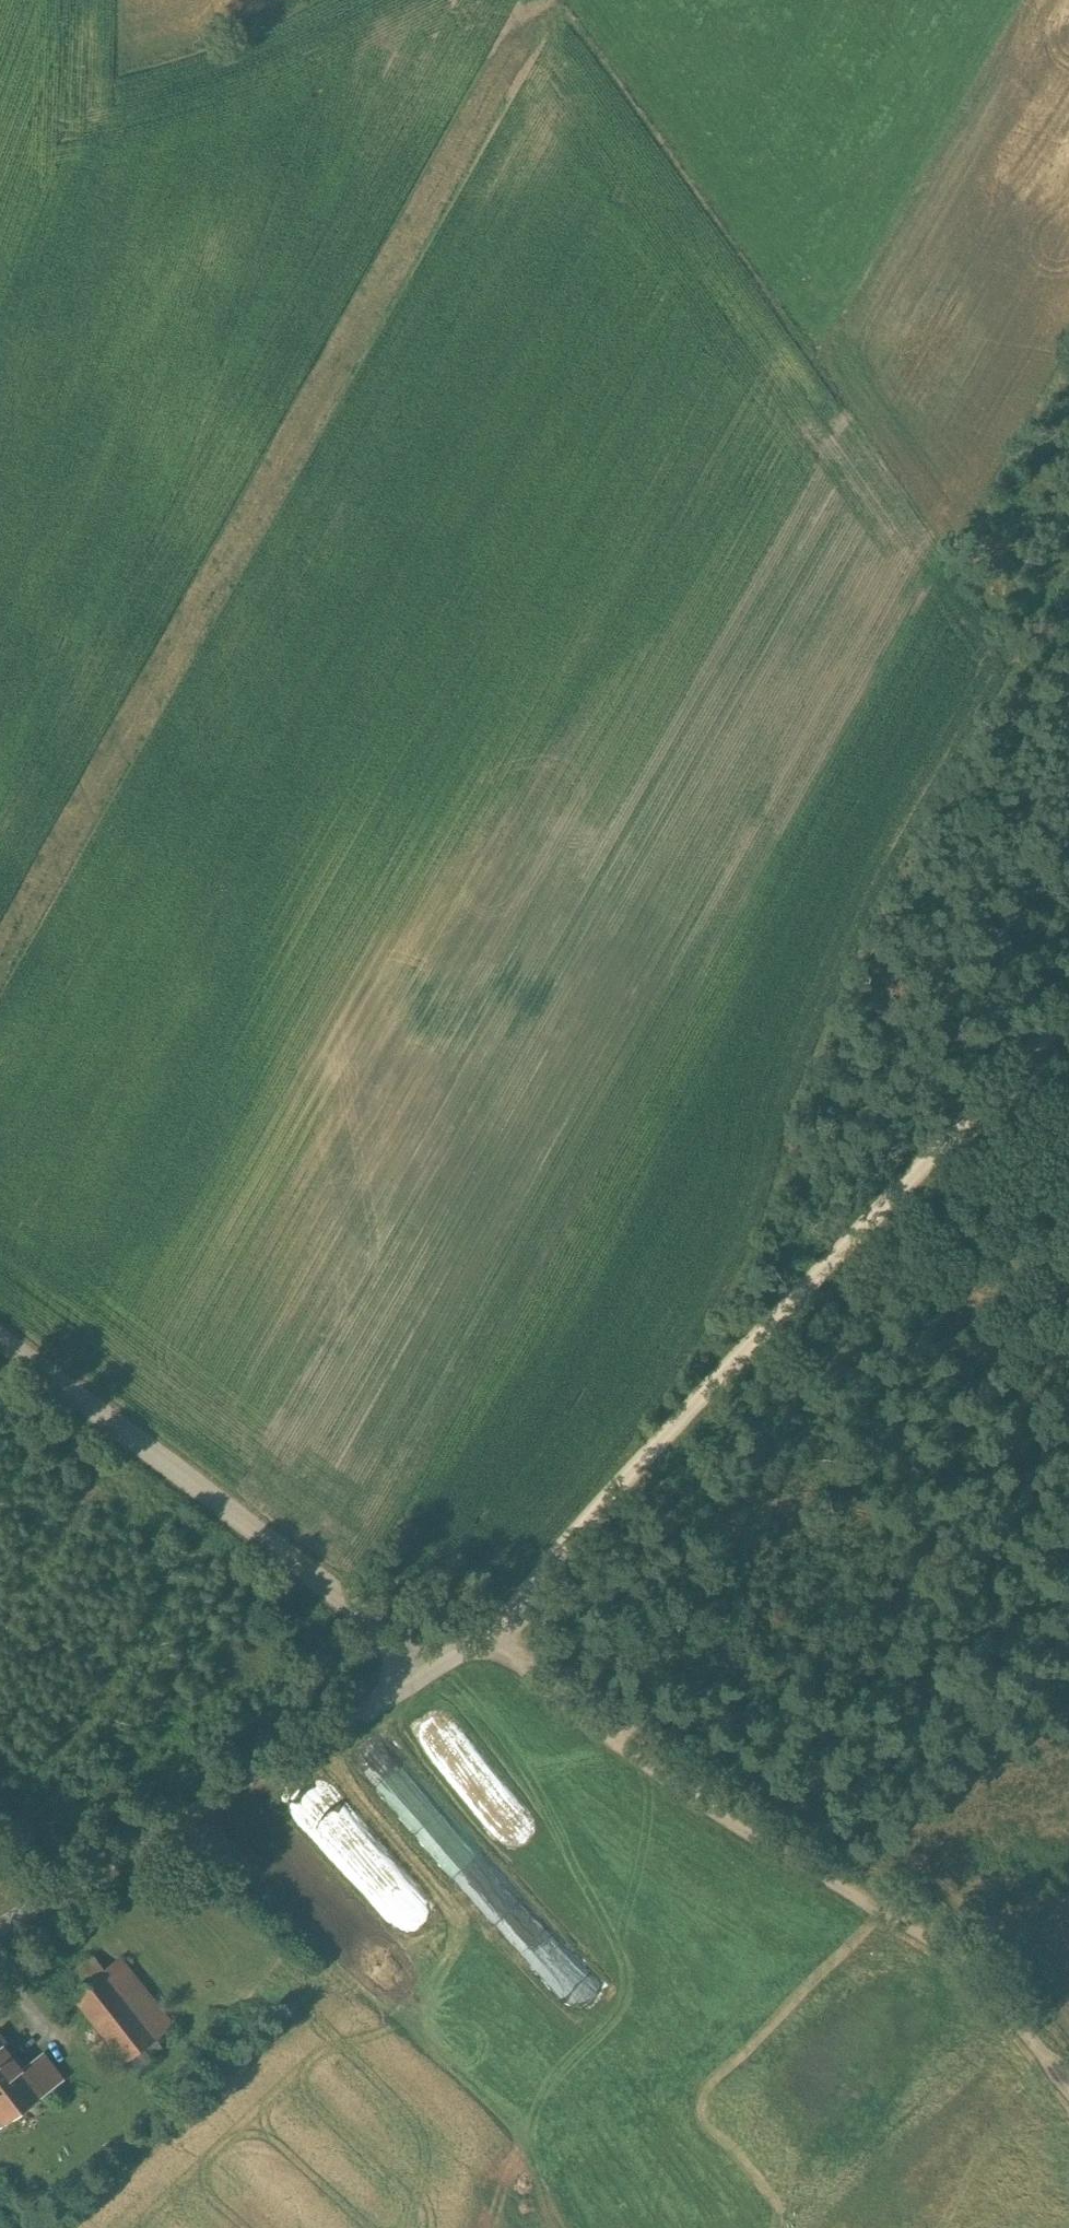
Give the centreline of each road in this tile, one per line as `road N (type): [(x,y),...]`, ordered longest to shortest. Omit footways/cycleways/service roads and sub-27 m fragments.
road 1 (unclassified): [(442,1672),(646,1477),(1068,1028)]
road 2 (track): [(475,1646),(997,2002),(1068,2086)]
road 3 (unclassified): [(0,1339),(442,1672)]
road 4 (unclassified): [(0,1930),(245,1779),(442,1672)]

